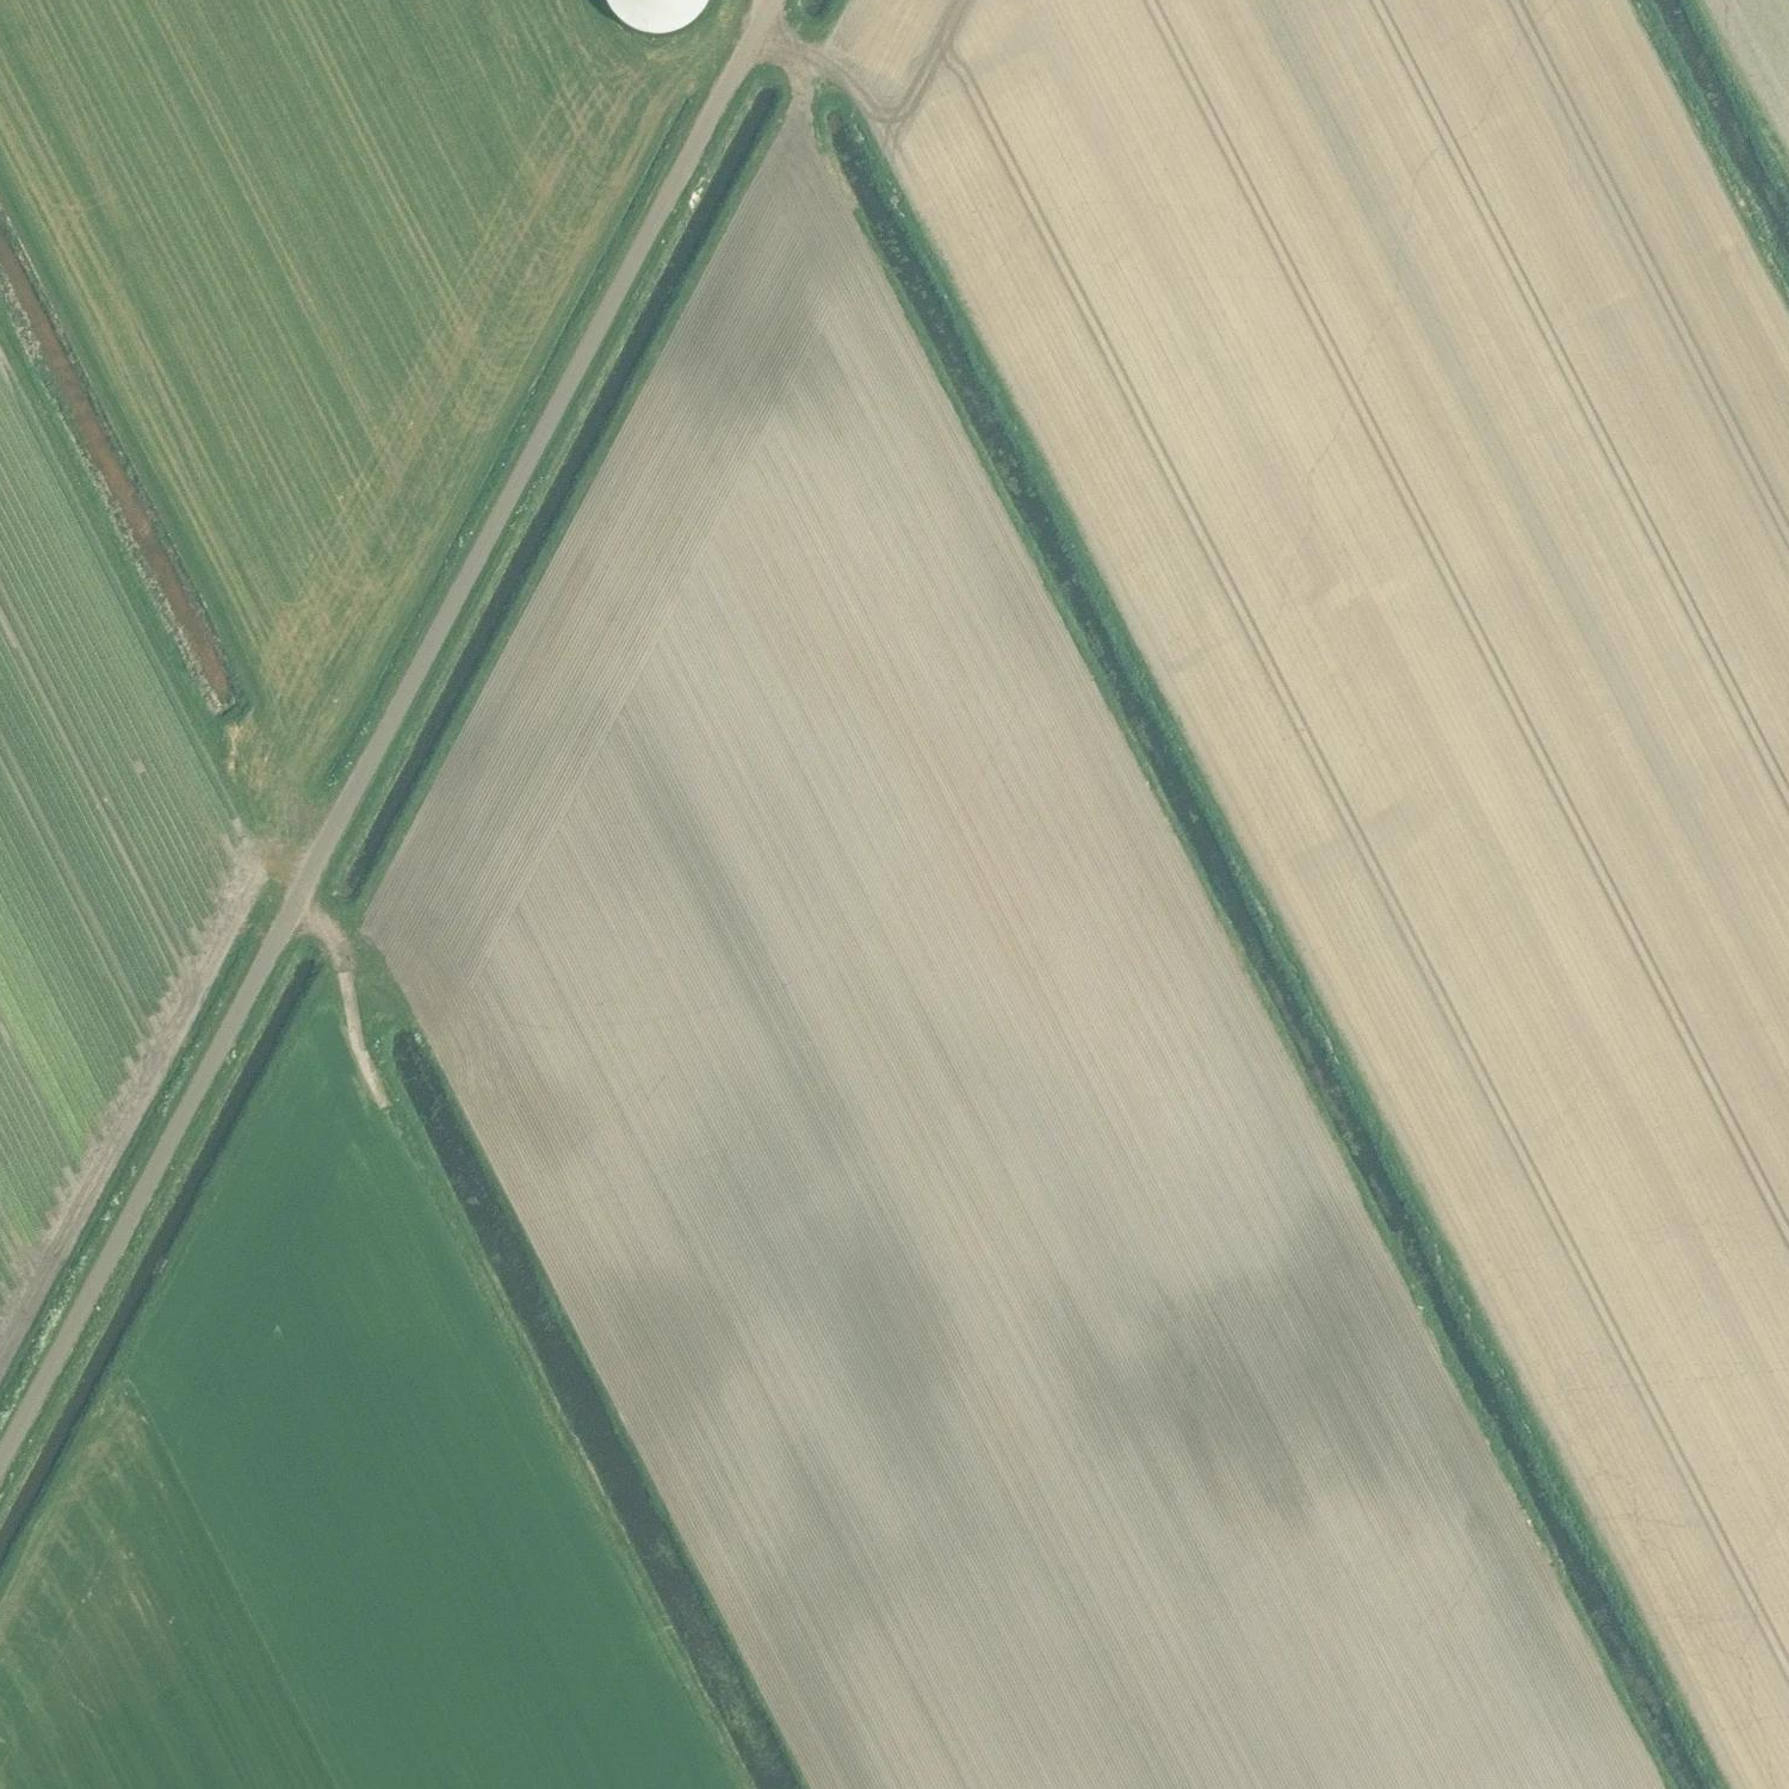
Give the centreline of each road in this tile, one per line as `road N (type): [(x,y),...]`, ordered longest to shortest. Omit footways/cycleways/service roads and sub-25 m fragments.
road 1 (unclassified): [(0,1448),(766,0)]

